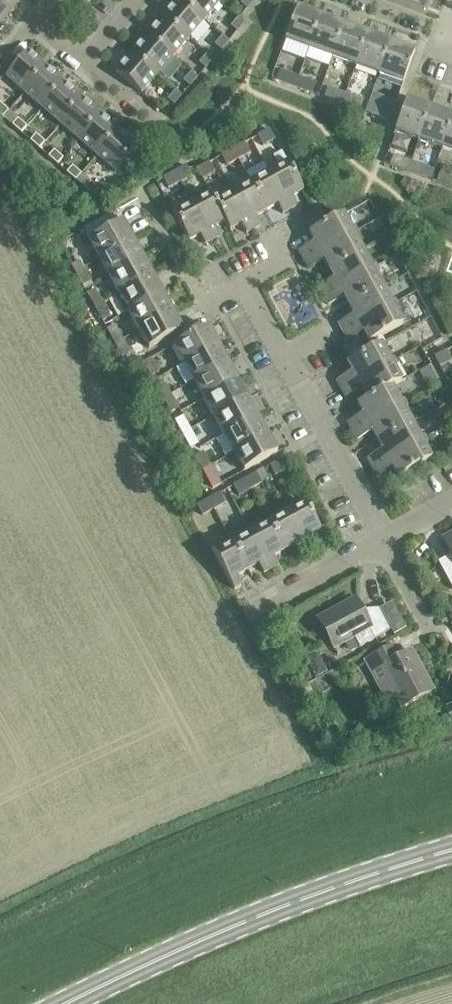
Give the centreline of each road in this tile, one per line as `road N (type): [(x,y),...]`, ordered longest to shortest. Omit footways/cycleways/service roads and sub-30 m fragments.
road 1 (secondary): [(64,1003),(318,892),(451,849)]
road 2 (residential): [(379,541),(283,354)]
road 3 (residential): [(243,281),(208,300),(196,296),(142,198)]
road 4 (residential): [(245,614),(379,541)]

